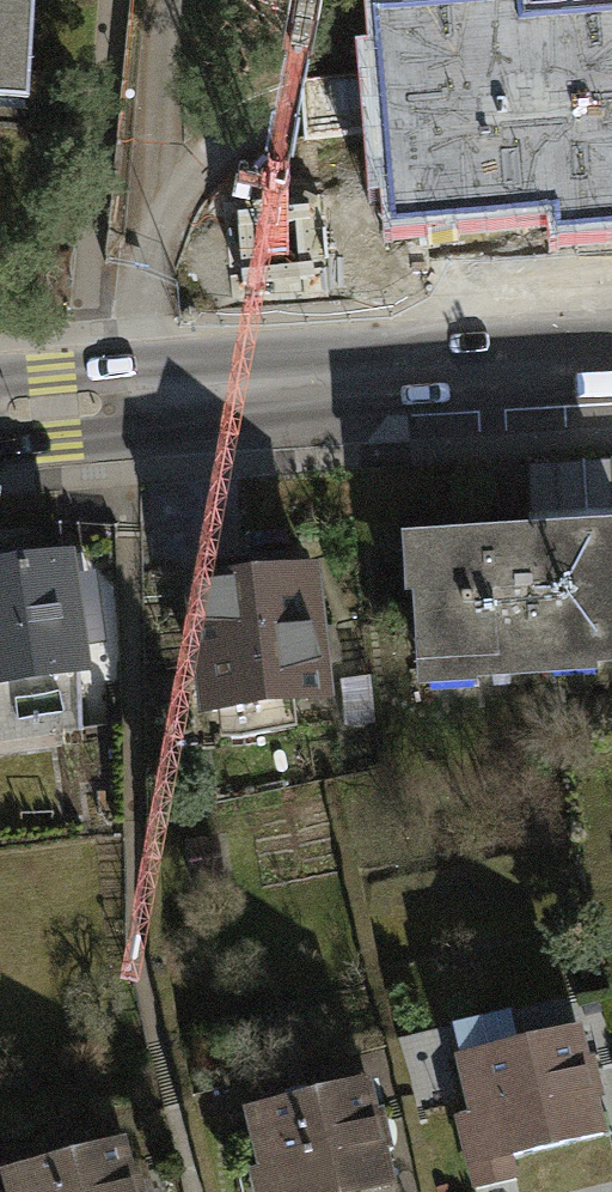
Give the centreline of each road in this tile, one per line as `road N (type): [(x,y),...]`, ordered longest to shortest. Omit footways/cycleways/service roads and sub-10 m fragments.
road 1 (secondary): [(611,362),(0,416)]

